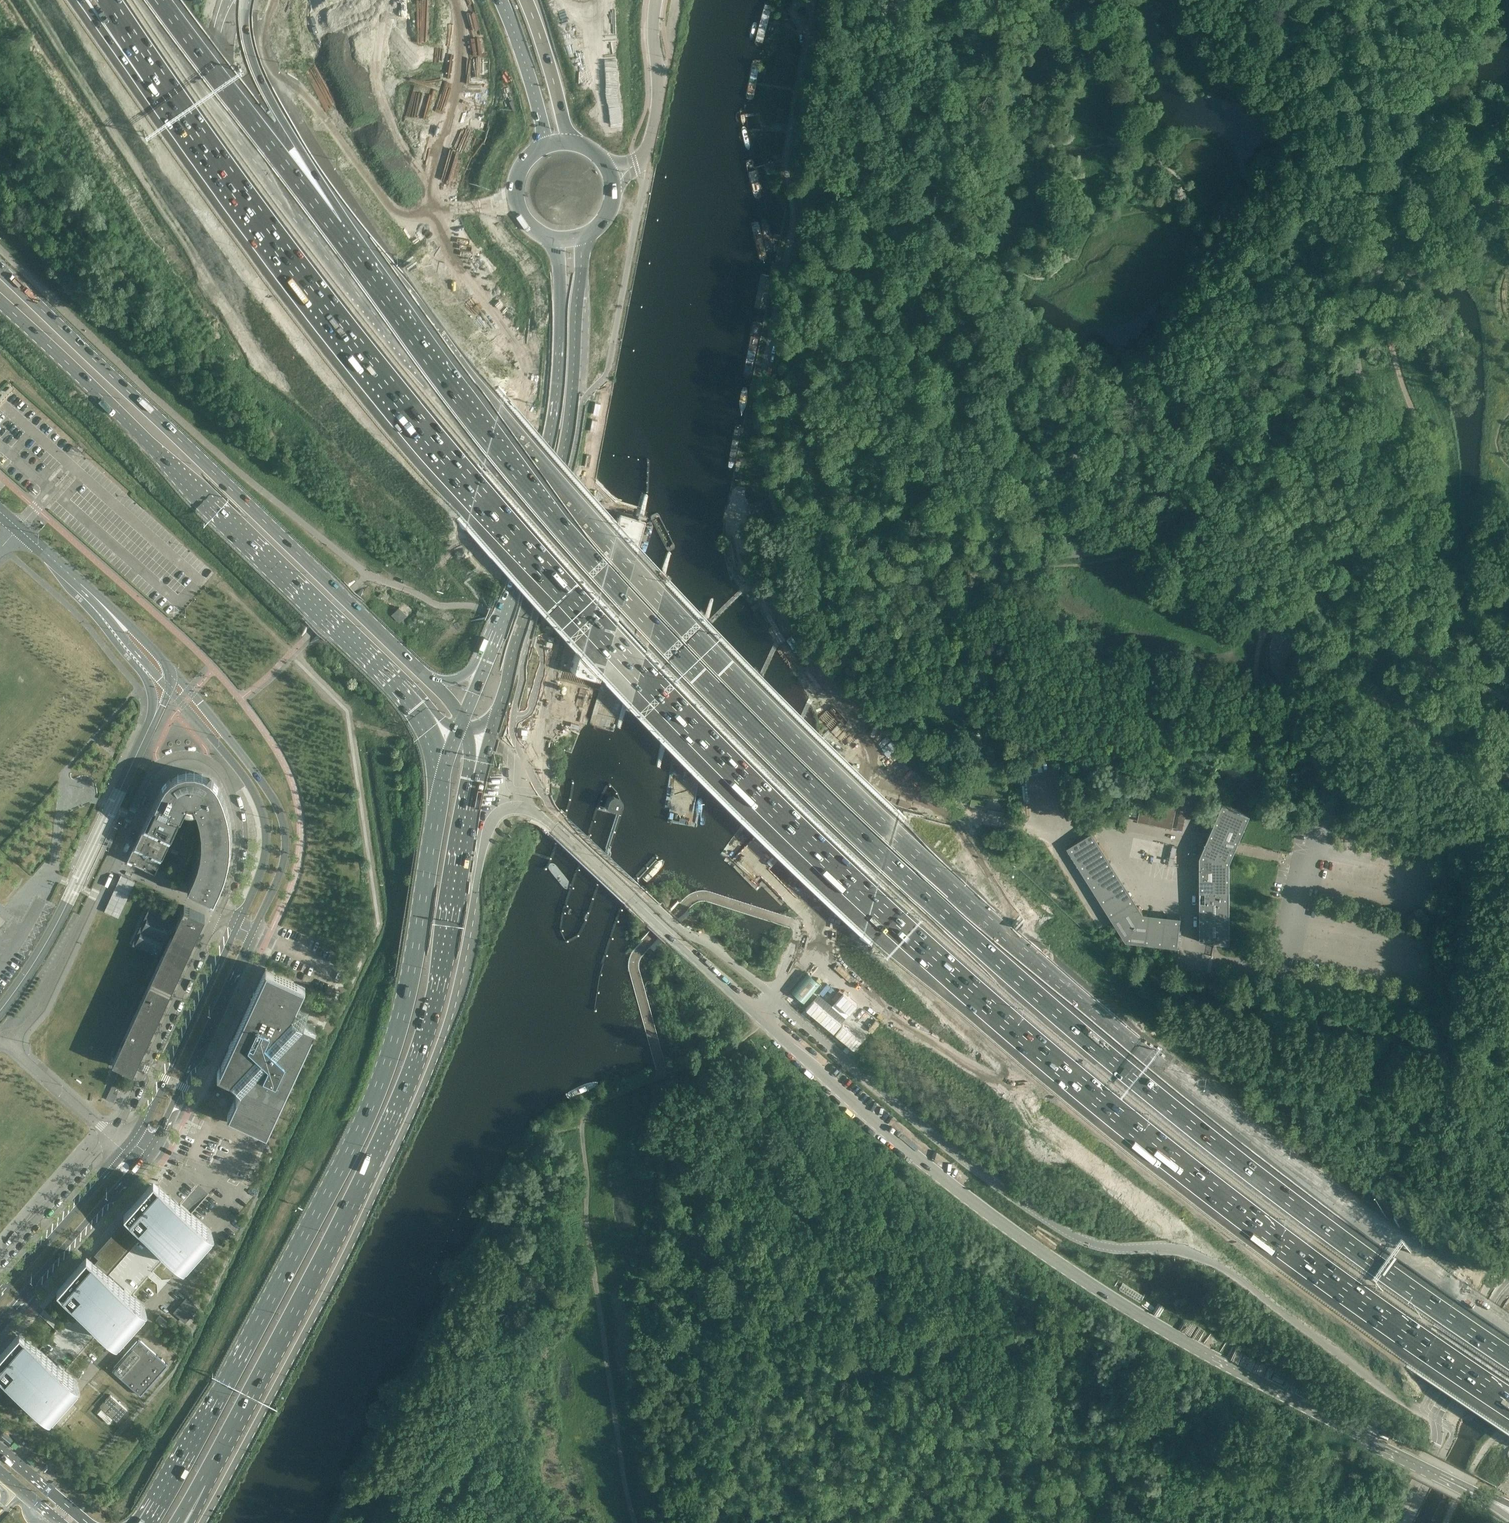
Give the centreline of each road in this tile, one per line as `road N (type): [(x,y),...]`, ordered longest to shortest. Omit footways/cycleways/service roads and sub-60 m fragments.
road 1 (motorway): [(98,0),(278,261),(384,391),(804,843),(1084,1098),(1508,1406)]
road 2 (motorway): [(1508,1349),(1160,1087),(820,783),(623,581),(427,353),(315,204)]
road 3 (primary): [(203,1522),(323,1299),(420,1093),(450,1014),(488,827),(498,814),(517,808),(542,818),(764,1024)]
road 4 (tertiary): [(1508,780),(1290,633),(980,381),(903,298),(870,220),(862,173),(869,0)]
road 5 (primary): [(764,1024),(962,1194),(1092,1286),(1469,1489)]
road 6 (unclassified): [(775,998),(1065,1231),(1116,1248),(1184,1248),(1211,1256),(1437,1417)]
road 7 (primary): [(440,799),(388,1062),(184,1460)]
road 8 (primary): [(230,1433),(412,1068),(440,978),(472,786)]
road 9 (unclassified): [(837,723),(800,629),(770,506),(763,440),(805,42)]
road 10 (primary): [(429,681),(0,269)]
road 11 (primary): [(0,302),(419,705)]
road 12 (unclassified): [(11,1049),(68,964),(148,776),(174,757),(214,765),(235,806),(238,859),(216,916)]
road 13 (primary): [(494,723),(563,483),(578,399),(582,238)]
road 14 (primary): [(557,240),(561,295),(548,456),(488,652)]
road 15 (tertiary): [(139,1167),(255,935)]
road 16 (motorway): [(315,204),(163,0)]
road 17 (tertiary): [(235,925),(123,1152)]
road 18 (unclassified): [(216,916),(108,1138)]
road 19 (motorway): [(315,204),(252,63),(246,0)]
road 20 (tertiary): [(0,1325),(139,1167)]
road 21 (unclassified): [(775,998),(837,802)]
road 22 (tertiary): [(123,1152),(0,1291)]
road 23 (tertiary): [(255,935),(287,847),(276,805),(247,774)]
road 24 (tertiary): [(636,165),(656,116),(656,0)]
road 25 (unclassified): [(108,1138),(0,1262)]
road 26 (tertiary): [(121,627),(129,646),(229,749)]
road 27 (tertiary): [(229,749),(192,694),(121,627)]
road 28 (tertiary): [(247,774),(263,849),(235,925)]
road 29 (motorway): [(501,0),(546,147)]
road 30 (tertiary): [(1437,1417),(1508,1283)]
road 31 (motorway): [(573,144),(526,0)]
road 32 (tertiary): [(121,627),(18,529)]
road 33 (unclassified): [(108,1138),(11,1049)]
road 34 (primary): [(546,147),(522,167),(516,198),(529,226),(557,240)]
road 35 (primary): [(570,0),(574,123)]
road 36 (primary): [(595,121),(596,0)]

